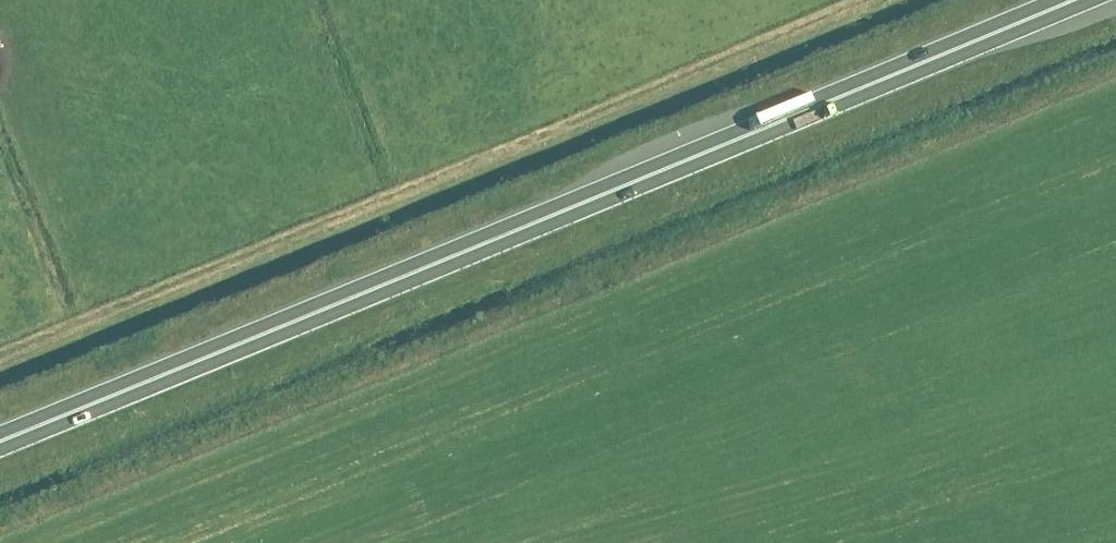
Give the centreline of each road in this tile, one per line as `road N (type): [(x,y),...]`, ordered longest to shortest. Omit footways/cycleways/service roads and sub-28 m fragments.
road 1 (trunk): [(0,442),(1077,0)]

